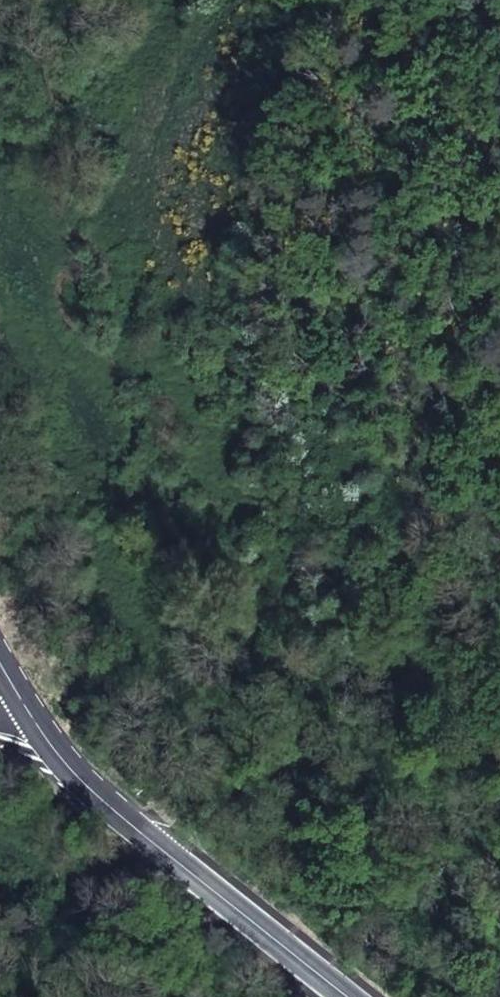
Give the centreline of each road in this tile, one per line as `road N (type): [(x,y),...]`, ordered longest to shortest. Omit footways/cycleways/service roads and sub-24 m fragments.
road 1 (secondary): [(354,996),(0,700)]

